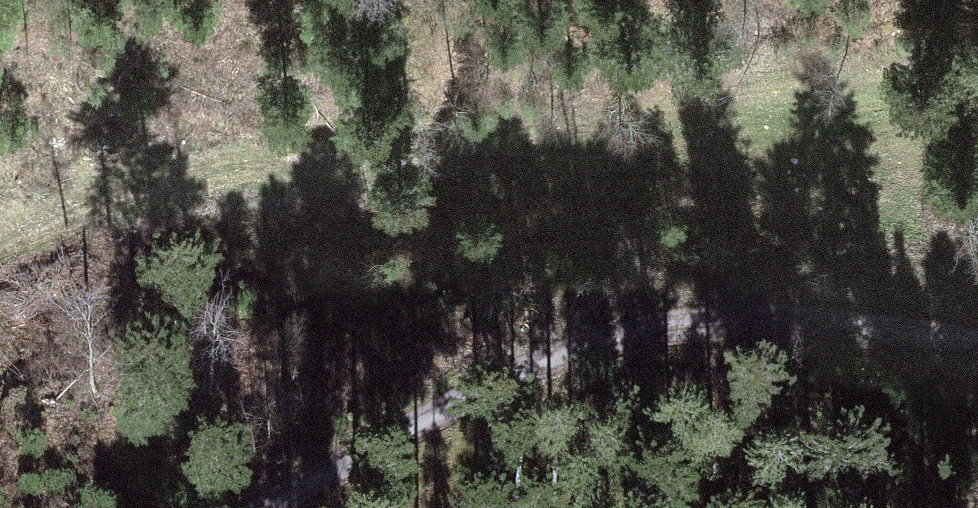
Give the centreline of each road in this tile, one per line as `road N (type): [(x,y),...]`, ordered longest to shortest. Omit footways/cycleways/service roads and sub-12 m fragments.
road 1 (track): [(0,253),(187,182),(752,94),(977,71)]
road 2 (track): [(977,343),(785,315),(698,316),(606,331),(414,414),(261,507)]

